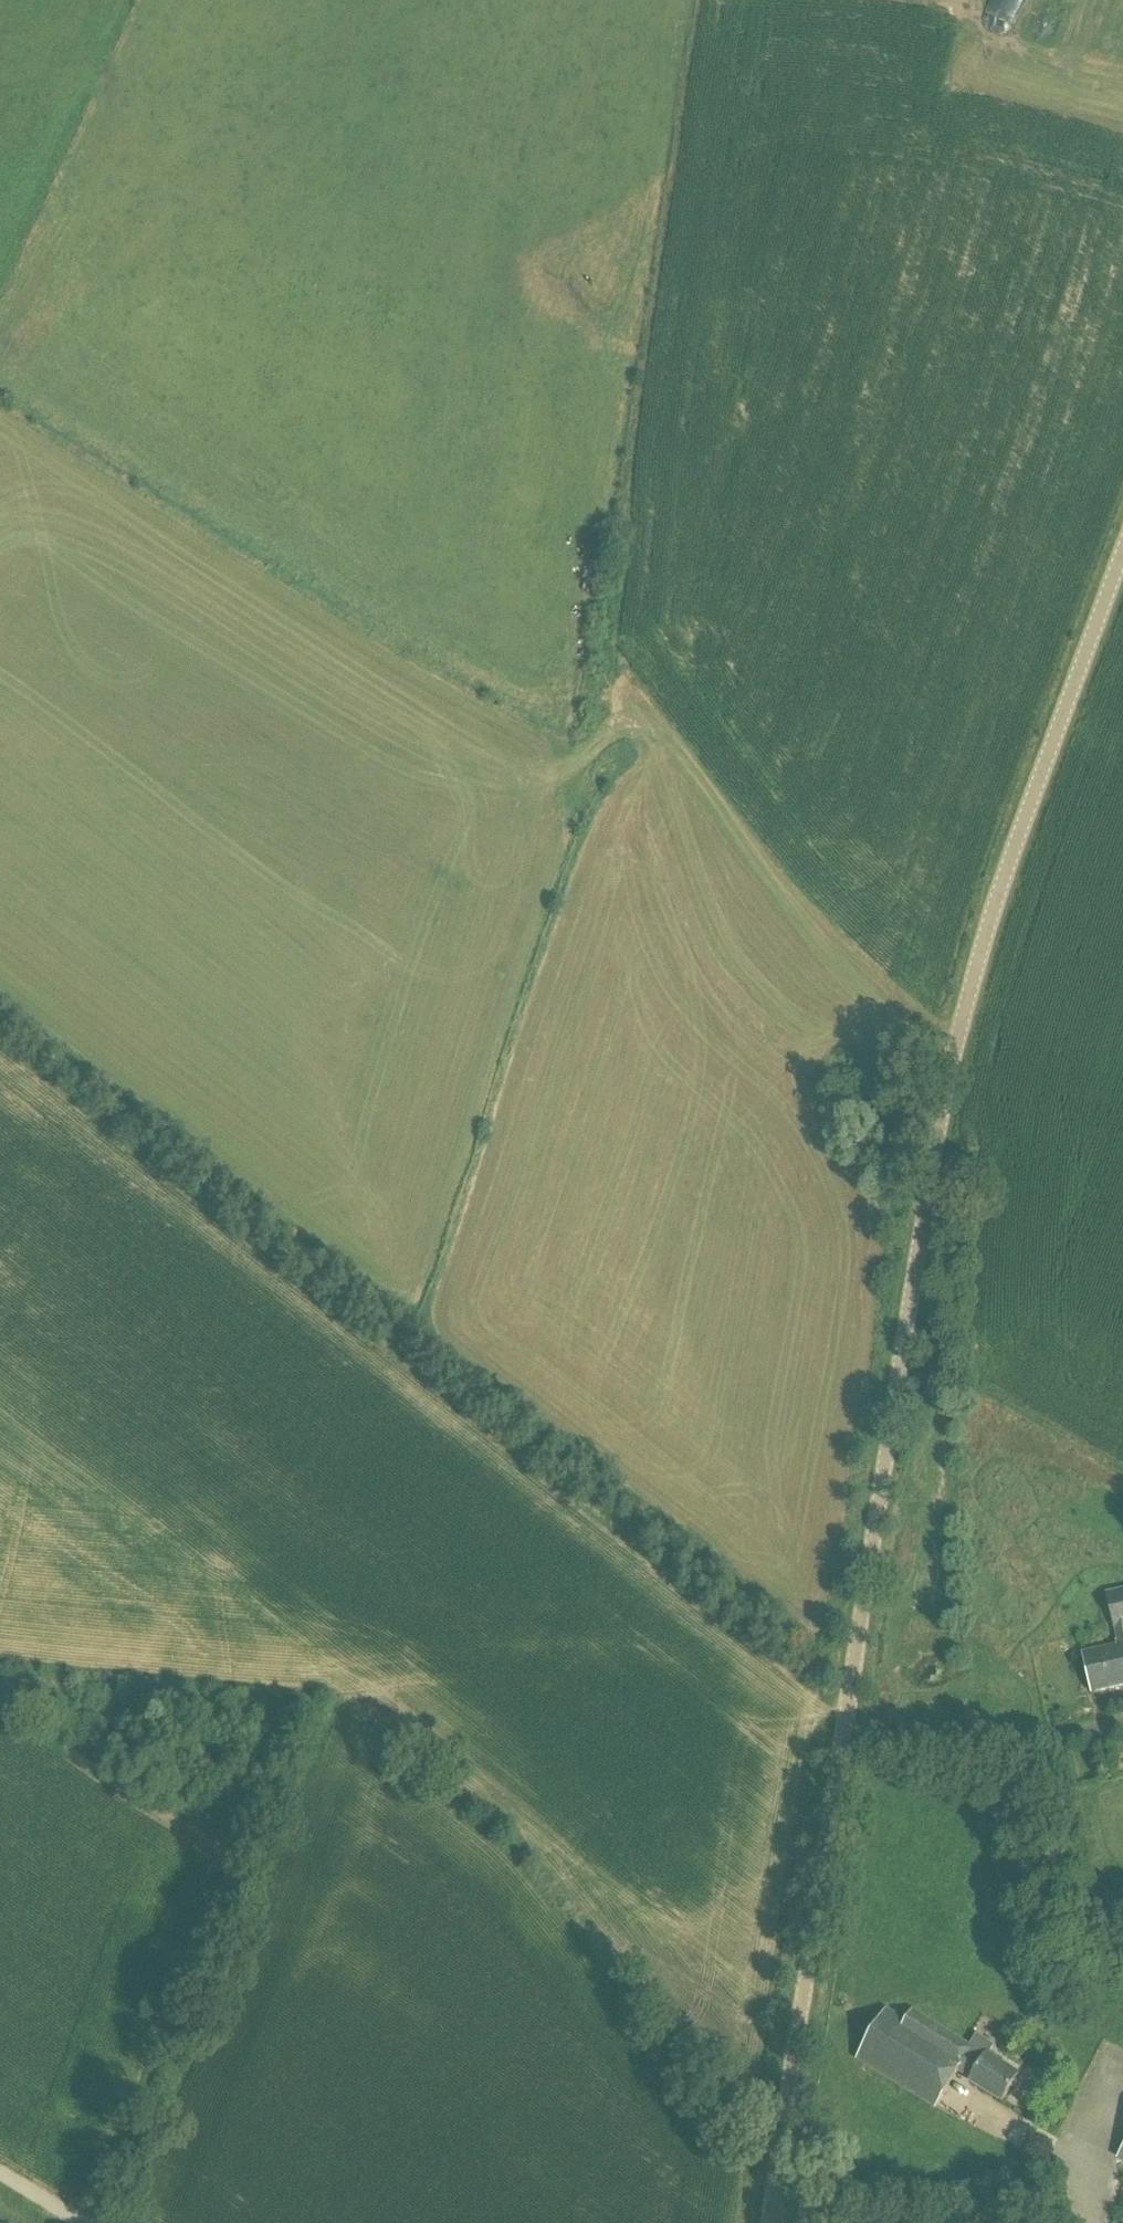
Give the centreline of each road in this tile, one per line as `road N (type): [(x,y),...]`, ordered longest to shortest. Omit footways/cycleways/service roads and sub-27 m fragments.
road 1 (unclassified): [(771,2221),(895,1400),(957,1046),(980,949),(1122,550)]

